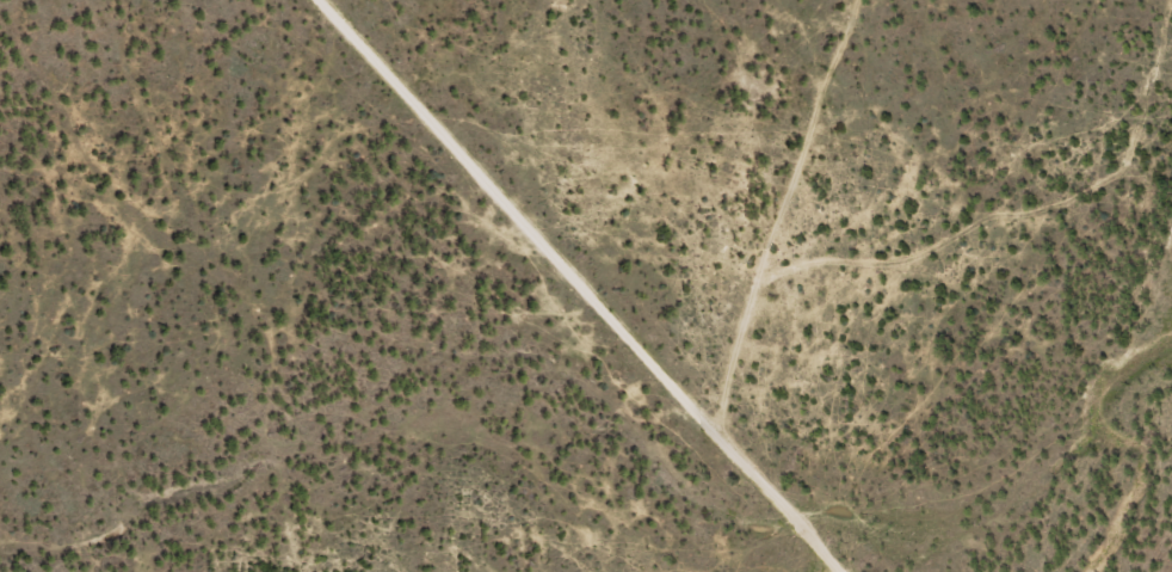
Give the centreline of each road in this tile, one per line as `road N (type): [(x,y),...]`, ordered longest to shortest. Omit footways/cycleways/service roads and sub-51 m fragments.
road 1 (track): [(273,0),(399,140),(463,134),(600,180),(671,187),(810,156),(930,102),(1171,77)]
road 2 (track): [(368,571),(321,534),(291,431),(196,316),(196,275),(325,167),(399,140)]
road 3 (track): [(788,571),(399,140)]
road 4 (track): [(196,275),(58,124),(27,53),(27,0)]

